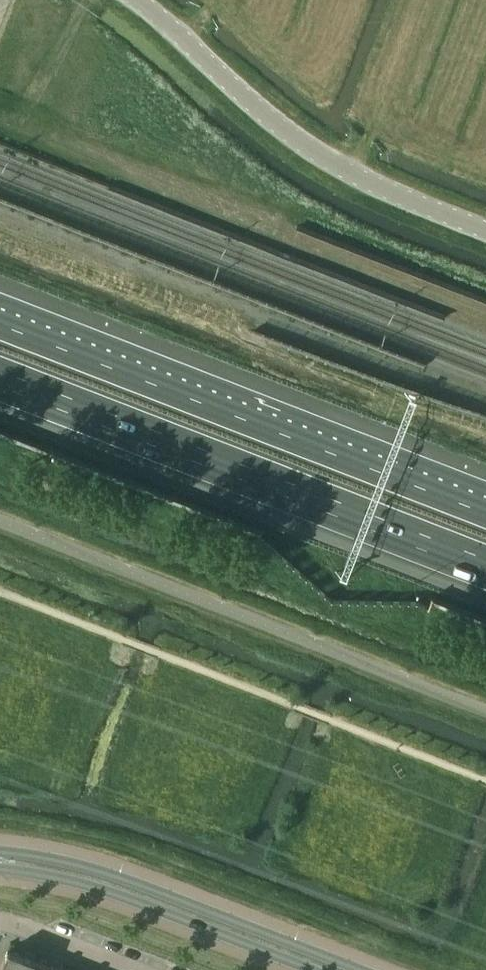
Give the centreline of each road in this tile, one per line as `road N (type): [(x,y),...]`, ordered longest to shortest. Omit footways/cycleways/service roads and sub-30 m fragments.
road 1 (motorway): [(485,514),(0,325)]
road 2 (motorway): [(0,379),(485,567)]
road 3 (tertiary): [(485,227),(319,151),(140,0)]
road 4 (tertiary): [(363,969),(129,880),(0,852)]
road 5 (tertiary): [(0,871),(122,896),(311,969)]
road 6 (residential): [(0,925),(119,969)]

